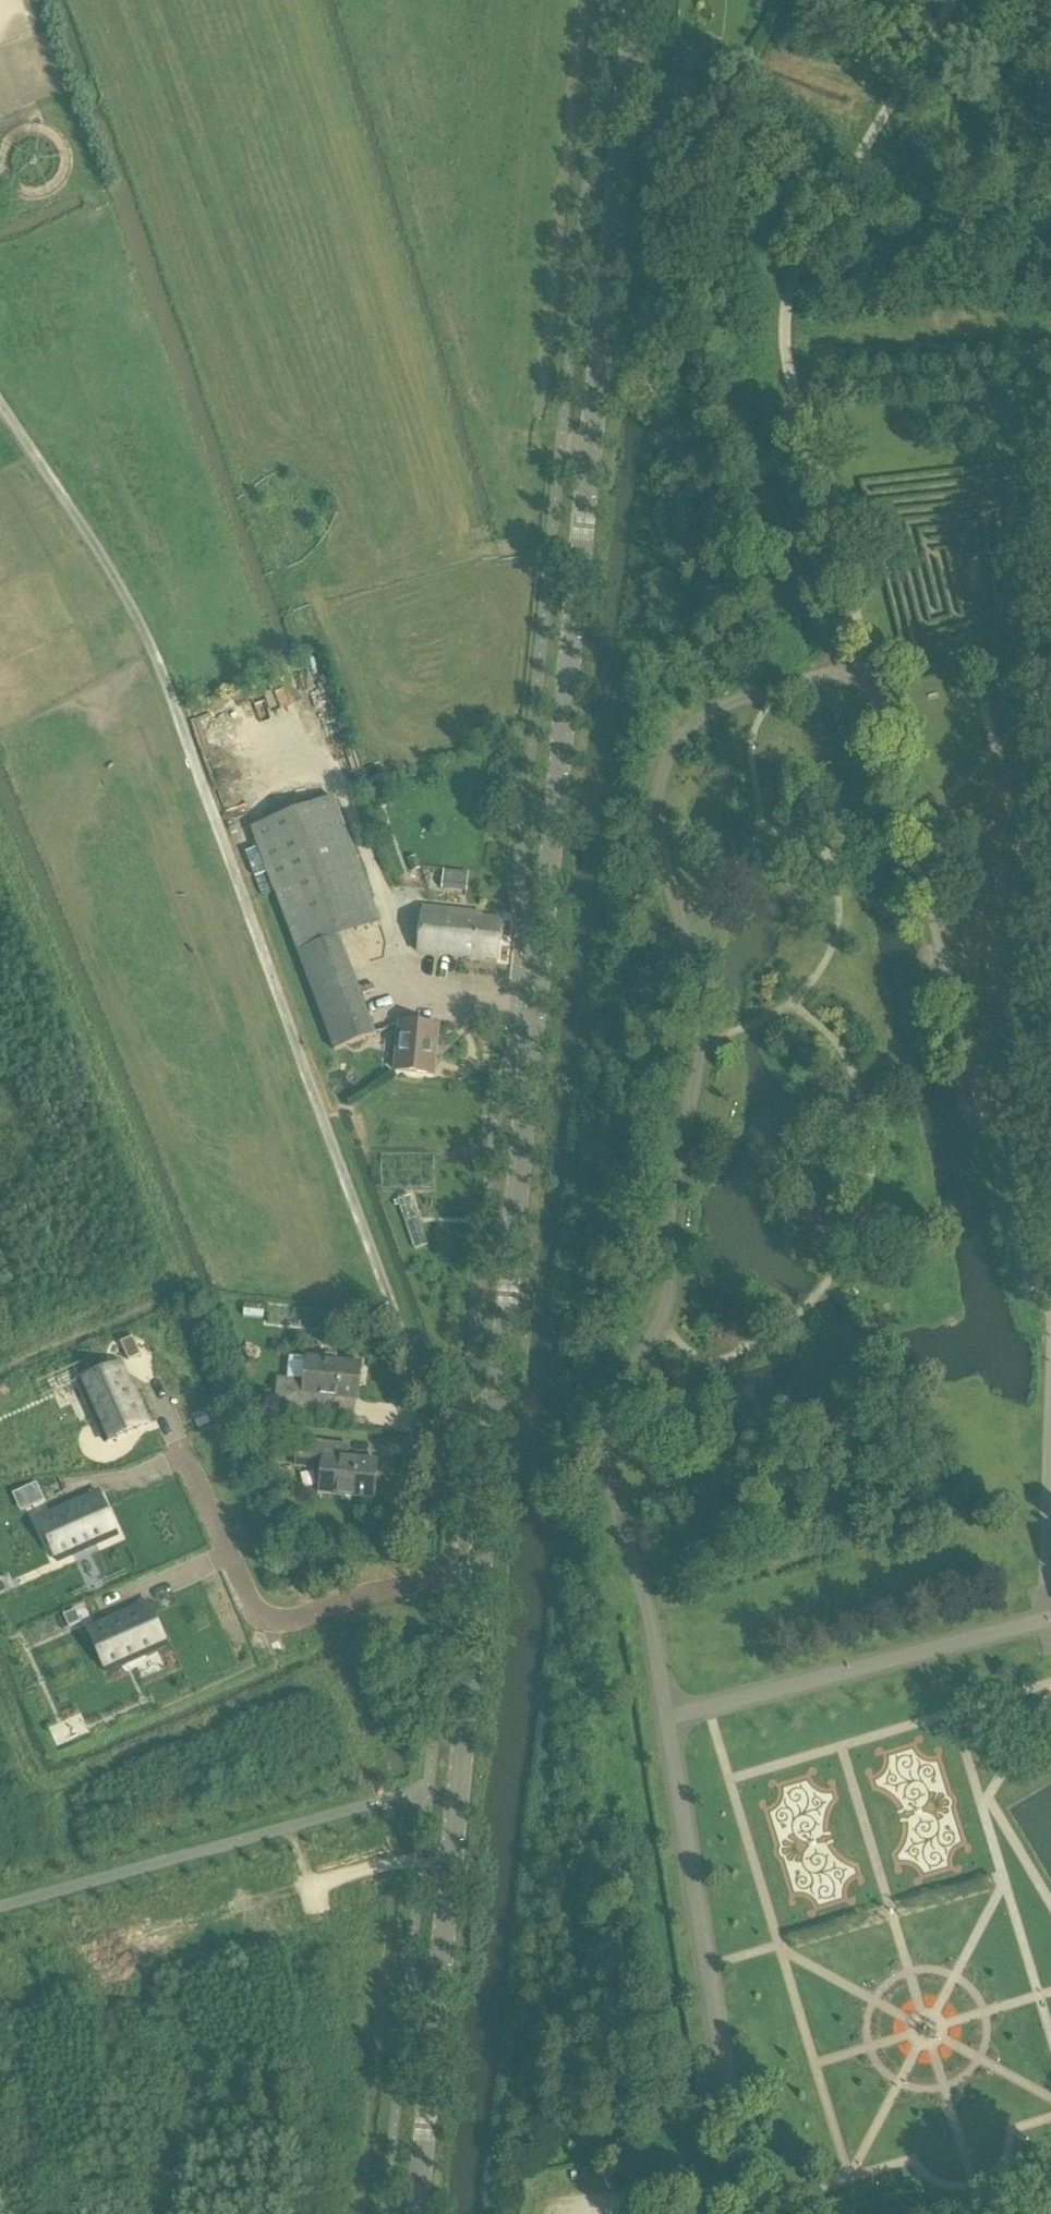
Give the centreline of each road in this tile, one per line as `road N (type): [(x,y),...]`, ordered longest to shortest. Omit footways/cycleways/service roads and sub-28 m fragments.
road 1 (tertiary): [(415,2213),(639,0)]
road 2 (track): [(955,0),(886,115),(811,215),(785,301),(793,397),(869,665)]
road 3 (track): [(658,1324),(705,1006),(659,850),(661,786),(683,732),(778,687)]
road 4 (track): [(912,833),(1023,1272),(1050,1314)]
road 5 (track): [(668,1715),(603,1467),(617,1391),(658,1324)]
road 6 (track): [(292,1890),(94,1953)]
road 7 (track): [(869,665),(912,833)]

